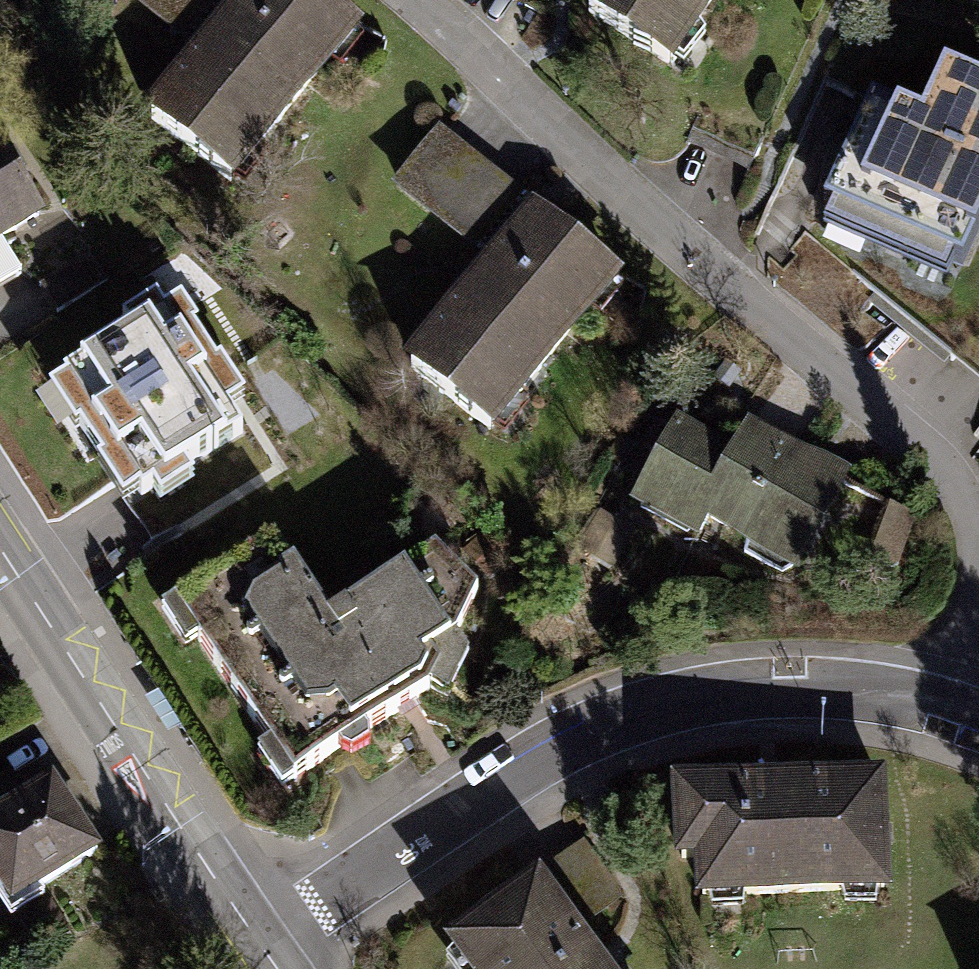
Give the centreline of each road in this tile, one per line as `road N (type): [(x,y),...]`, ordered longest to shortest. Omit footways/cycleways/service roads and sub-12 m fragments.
road 1 (residential): [(406,0),(761,319),(925,455),(965,519),(968,578),(938,702)]
road 2 (residential): [(938,702),(804,686),(735,687),(651,704),(517,763),(256,942)]
road 3 (tertiary): [(256,942),(0,549)]

